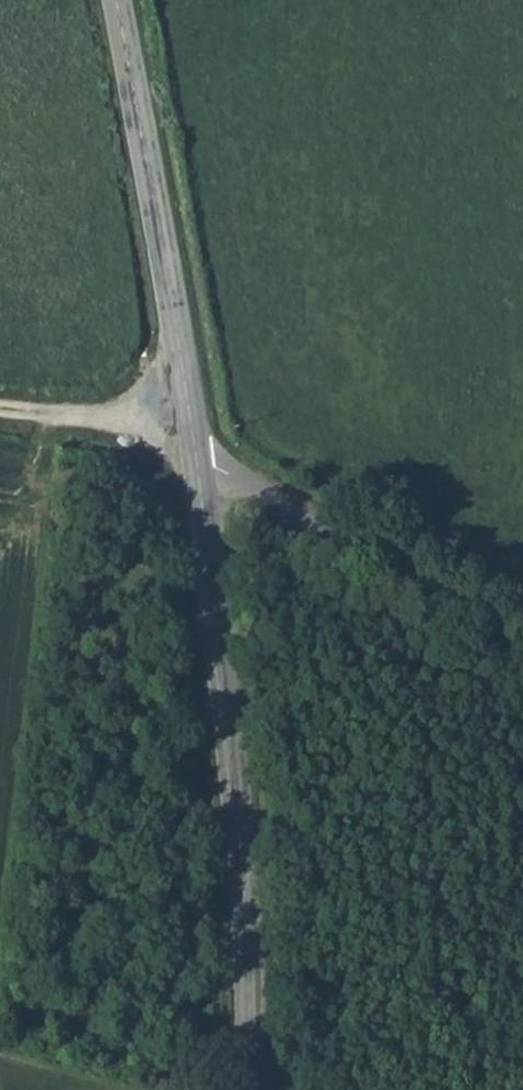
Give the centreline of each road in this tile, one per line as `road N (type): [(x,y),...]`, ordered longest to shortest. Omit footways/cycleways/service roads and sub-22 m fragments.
road 1 (tertiary): [(198,453),(232,746),(246,1089)]
road 2 (tertiary): [(119,0),(198,453)]
road 3 (unclassified): [(522,662),(198,453)]
road 4 (unclassified): [(198,453),(126,425),(0,413)]

